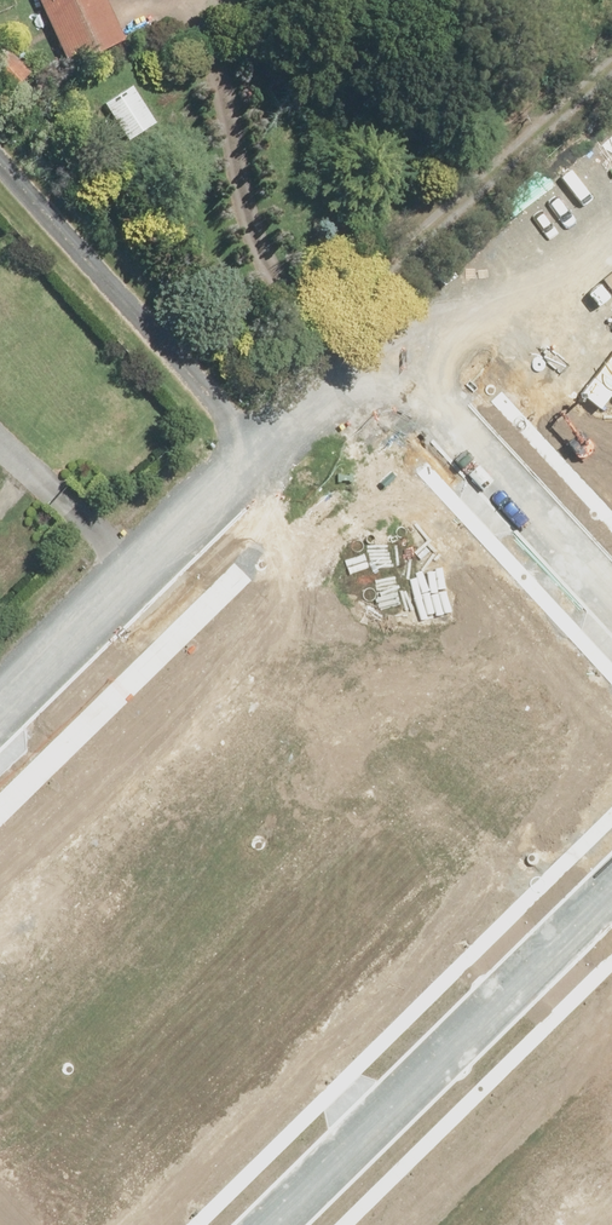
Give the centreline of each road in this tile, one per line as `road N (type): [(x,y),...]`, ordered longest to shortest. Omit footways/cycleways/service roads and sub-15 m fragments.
road 1 (unclassified): [(0,715),(379,351)]
road 2 (residential): [(611,896),(277,1224)]
road 3 (unclassified): [(379,351),(611,110)]
road 4 (residential): [(379,351),(611,590)]

